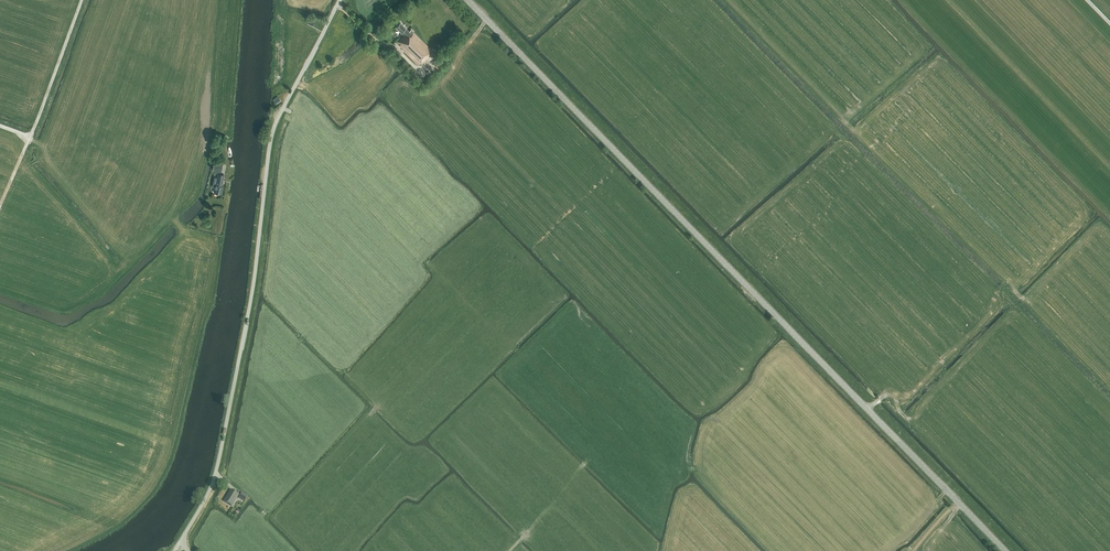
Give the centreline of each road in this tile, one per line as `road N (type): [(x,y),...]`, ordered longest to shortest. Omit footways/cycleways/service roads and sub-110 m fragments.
road 1 (tertiary): [(1006,550),(469,0)]
road 2 (unclassified): [(174,550),(219,457),(273,129),(339,0)]

